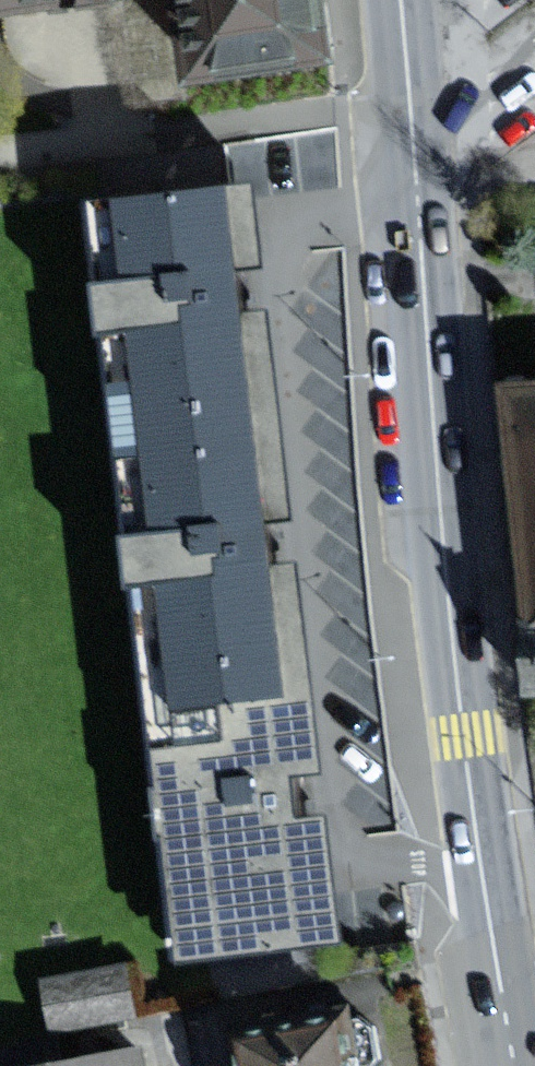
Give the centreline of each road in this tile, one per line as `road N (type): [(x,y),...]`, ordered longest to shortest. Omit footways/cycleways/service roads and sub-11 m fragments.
road 1 (secondary): [(515,1065),(451,615),(409,108)]
road 2 (residential): [(0,156),(409,108)]

